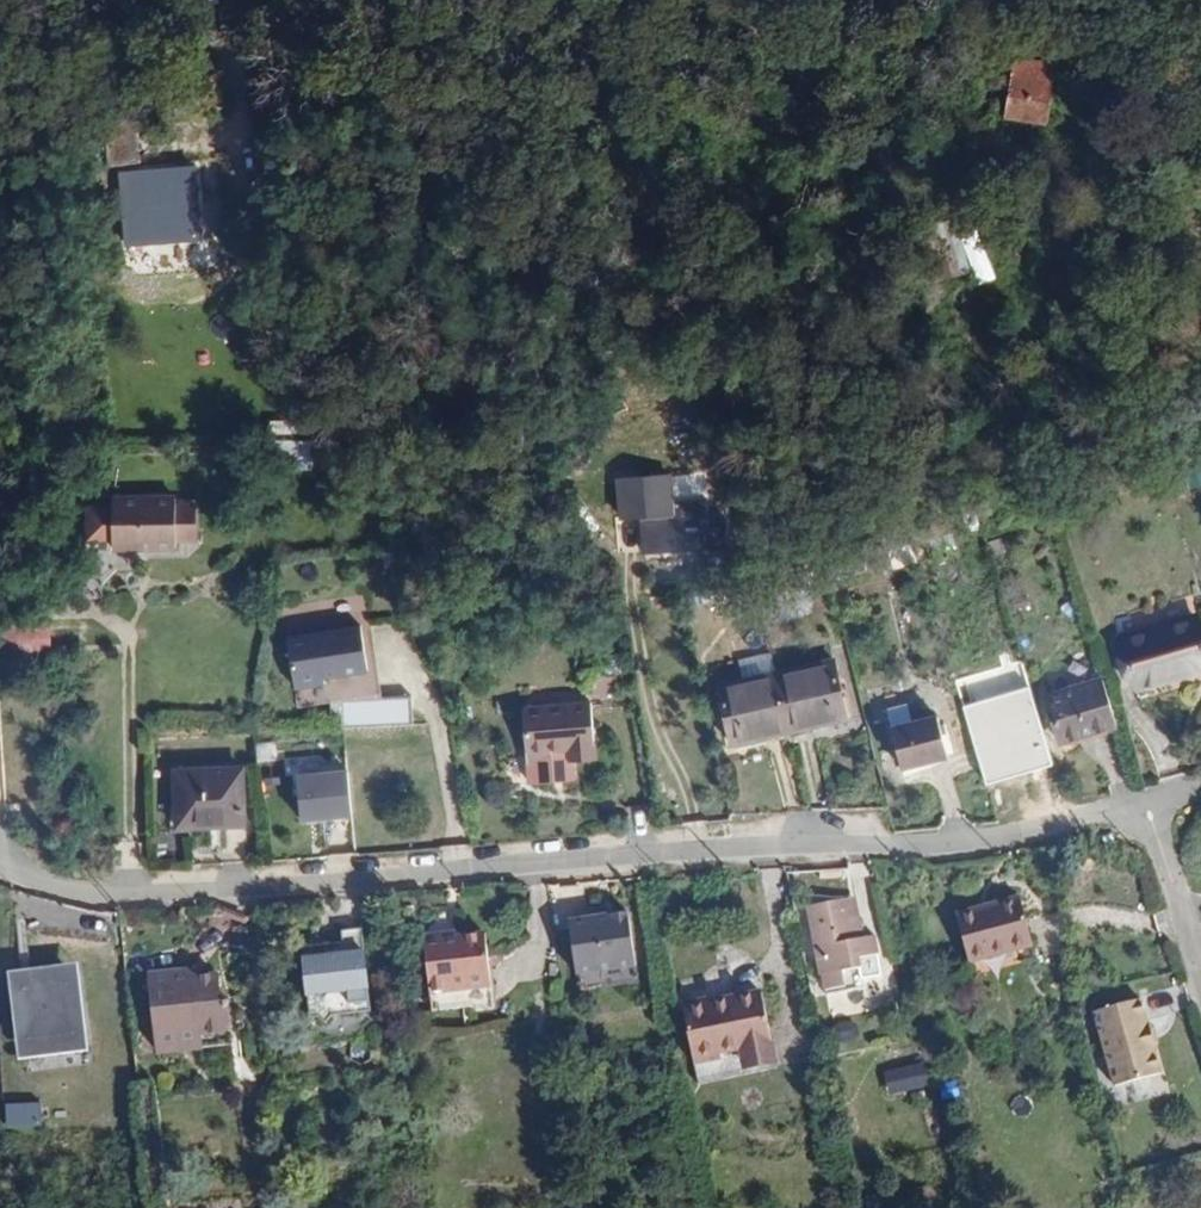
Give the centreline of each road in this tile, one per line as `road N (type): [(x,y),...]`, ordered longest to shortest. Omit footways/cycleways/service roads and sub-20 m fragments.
road 1 (residential): [(0,872),(103,900),(652,854),(1074,831),(1152,814)]
road 2 (track): [(1200,25),(1169,30),(888,0)]
road 3 (residential): [(1152,814),(1200,973)]

